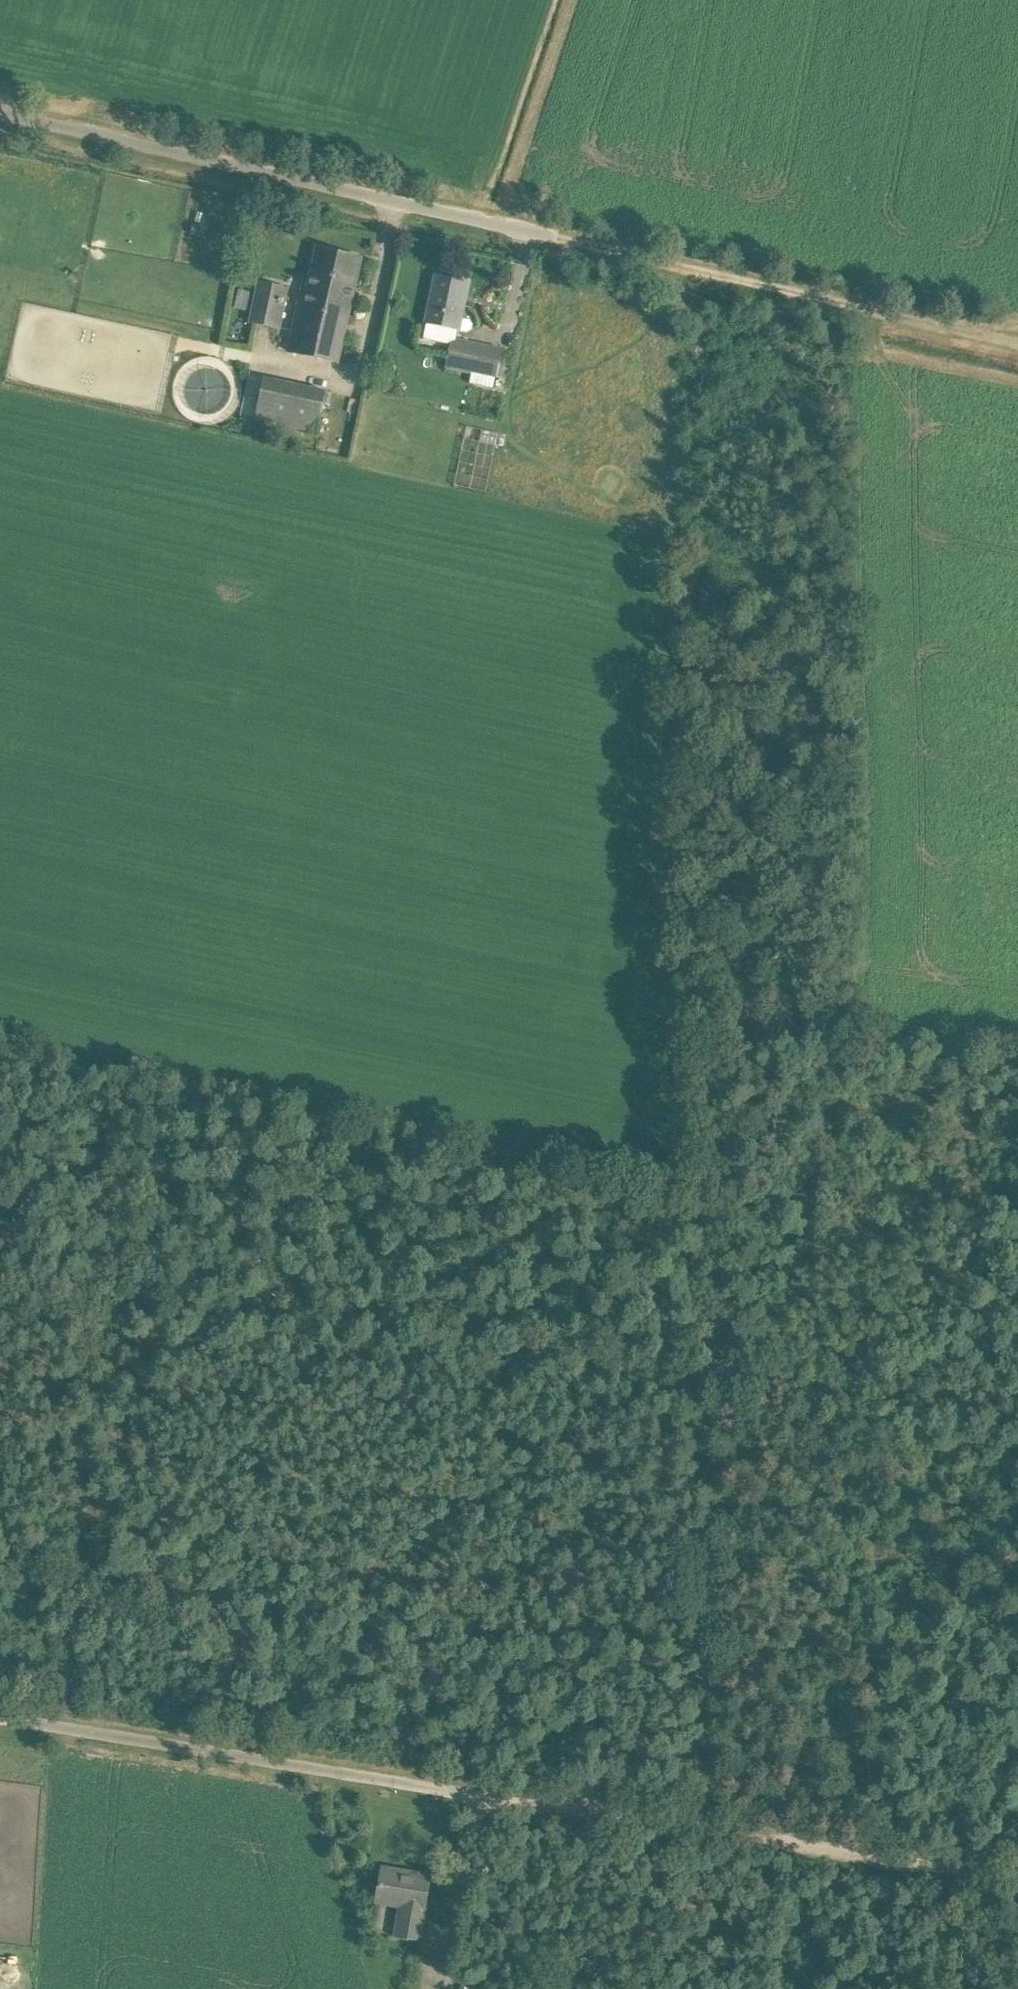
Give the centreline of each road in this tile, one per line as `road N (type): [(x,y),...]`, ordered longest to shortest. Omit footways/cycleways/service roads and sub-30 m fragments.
road 1 (unclassified): [(558,236),(0,111)]
road 2 (track): [(1017,1883),(485,1796)]
road 3 (unclassified): [(485,1796),(0,1716)]
road 4 (track): [(558,236),(1017,343)]

